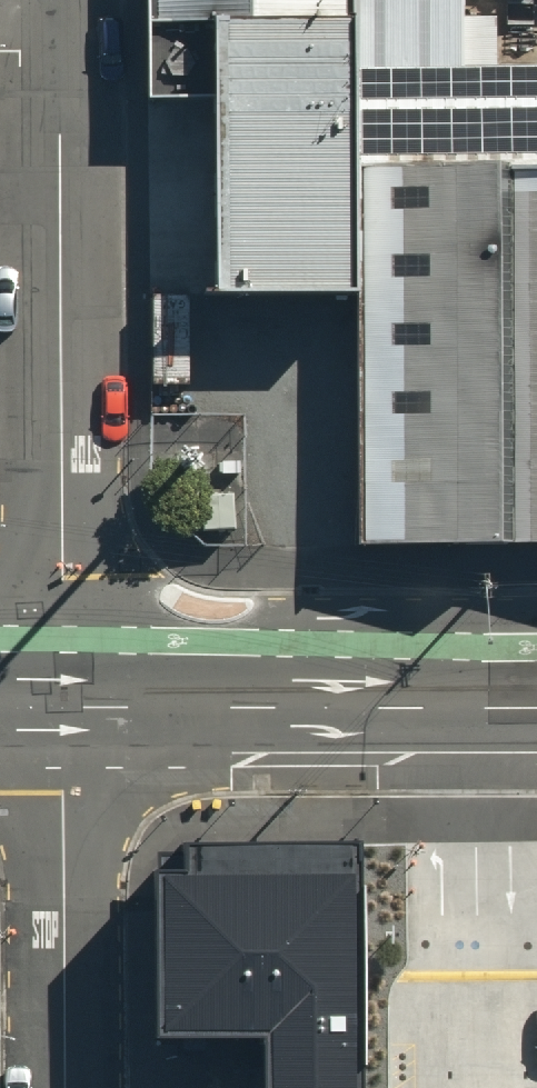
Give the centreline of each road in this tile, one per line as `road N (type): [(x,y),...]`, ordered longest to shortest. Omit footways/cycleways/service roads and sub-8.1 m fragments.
road 1 (unclassified): [(59,0),(61,694)]
road 2 (secondary): [(61,694),(536,690)]
road 3 (unclassified): [(61,694),(62,1087)]

